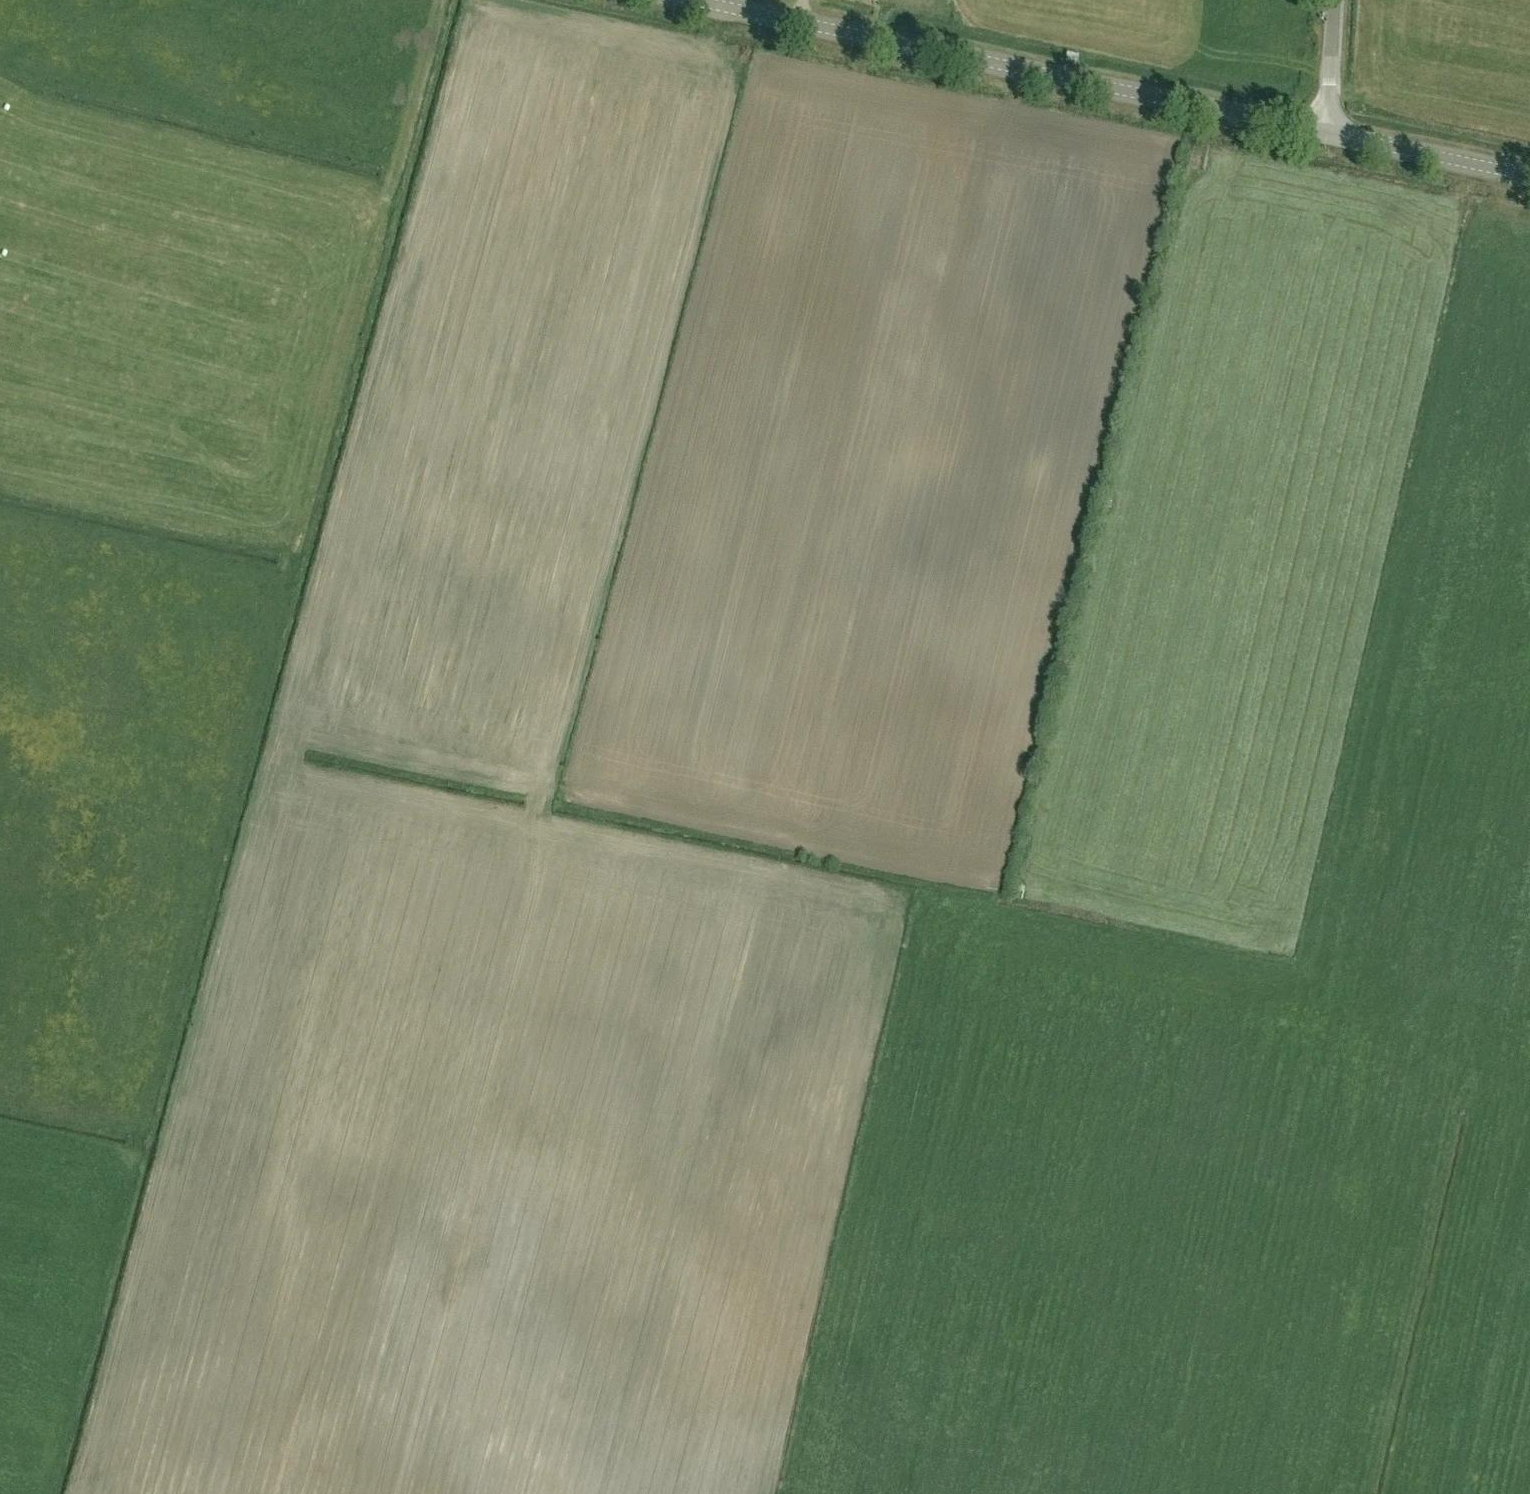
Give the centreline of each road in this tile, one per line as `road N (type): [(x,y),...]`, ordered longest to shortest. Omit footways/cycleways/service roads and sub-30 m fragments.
road 1 (tertiary): [(1325,131),(691,0)]
road 2 (tertiary): [(1529,177),(1325,131)]
road 3 (unclassified): [(1325,131),(1332,0)]

